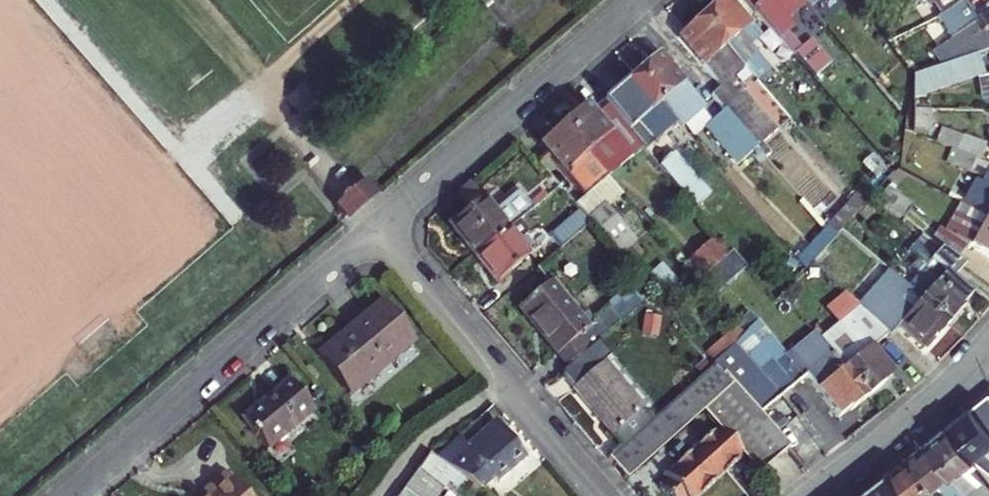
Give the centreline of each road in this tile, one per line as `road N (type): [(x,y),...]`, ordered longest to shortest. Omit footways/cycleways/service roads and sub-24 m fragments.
road 1 (residential): [(71,495),(374,226)]
road 2 (residential): [(374,226),(602,495)]
road 3 (residential): [(374,226),(638,0)]
road 4 (residential): [(804,495),(928,399),(988,337)]

